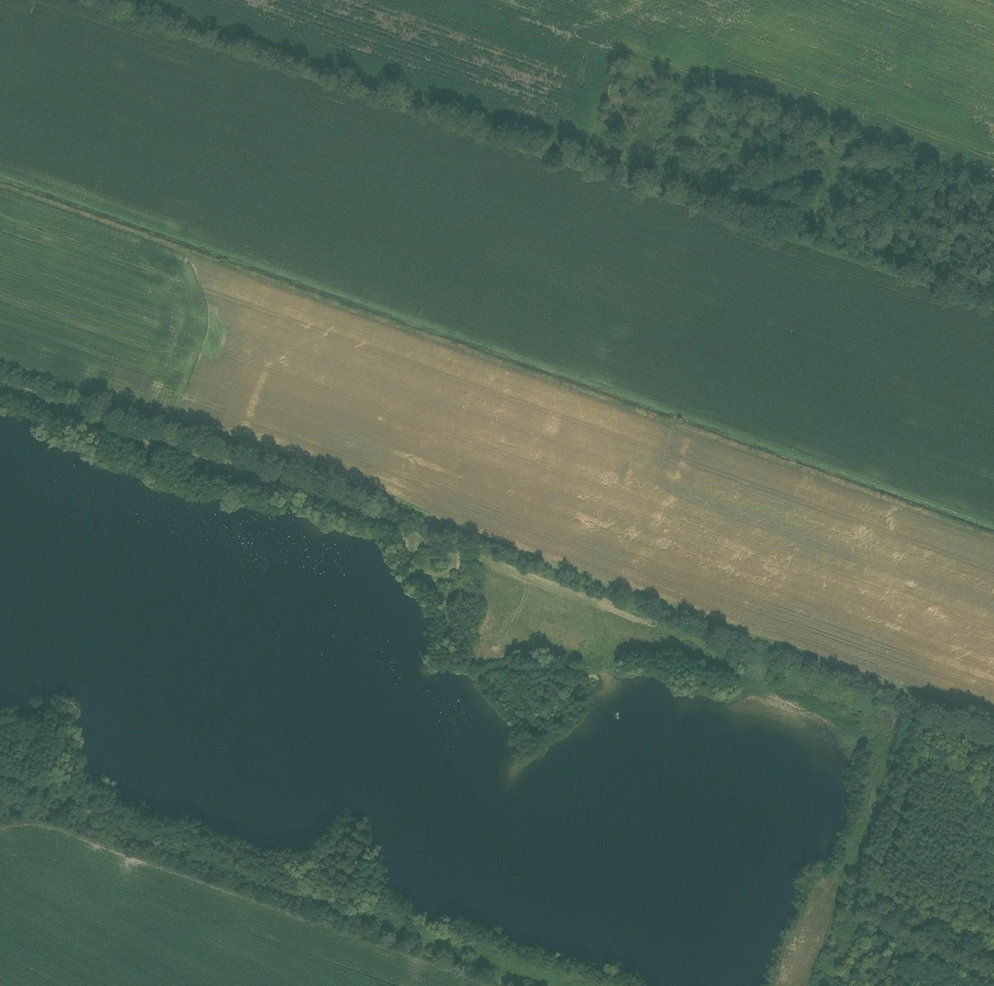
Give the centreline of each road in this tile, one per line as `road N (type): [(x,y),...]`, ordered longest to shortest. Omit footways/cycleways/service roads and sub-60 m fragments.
road 1 (track): [(529,580),(382,517),(0,383)]
road 2 (track): [(993,184),(489,0)]

